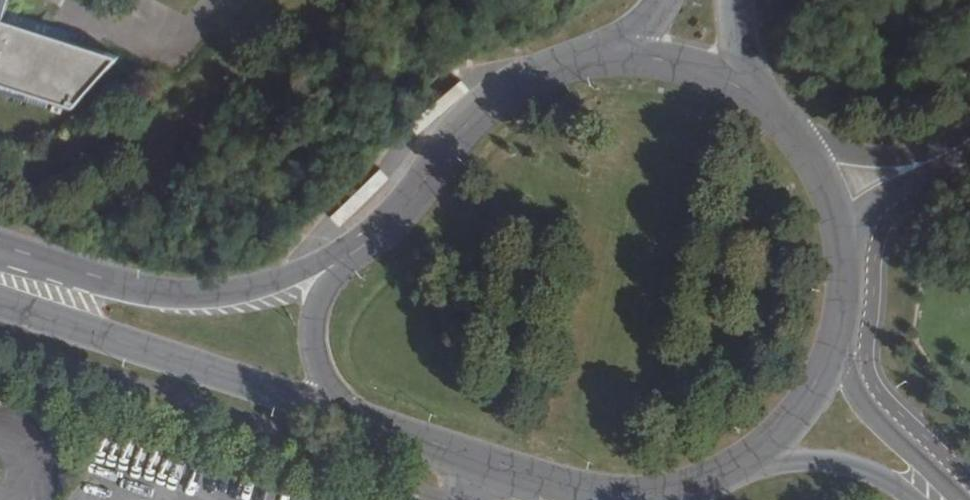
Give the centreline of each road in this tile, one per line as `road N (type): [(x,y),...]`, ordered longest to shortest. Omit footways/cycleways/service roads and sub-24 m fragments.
road 1 (secondary): [(385,228),(257,287),(197,298),(142,291),(0,245)]
road 2 (tertiary): [(338,413),(586,489),(677,490),(726,474)]
road 3 (secondary): [(0,303),(338,413)]
road 4 (tertiary): [(626,55),(517,82),(468,122),(385,228)]
road 5 (tertiary): [(385,228),(335,279),(315,320),(315,355),(338,413)]
road 6 (unclassified): [(958,499),(871,413),(835,337)]
road 7 (unclassified): [(726,474),(817,462),(887,479),(920,499)]
road 8 (tertiary): [(726,474),(797,412),(835,337)]
road 9 (tertiary): [(835,337),(842,254),(828,184)]
road 10 (unclassified): [(969,144),(891,176),(828,184)]
road 11 (tertiary): [(765,100),(680,63),(626,55)]

